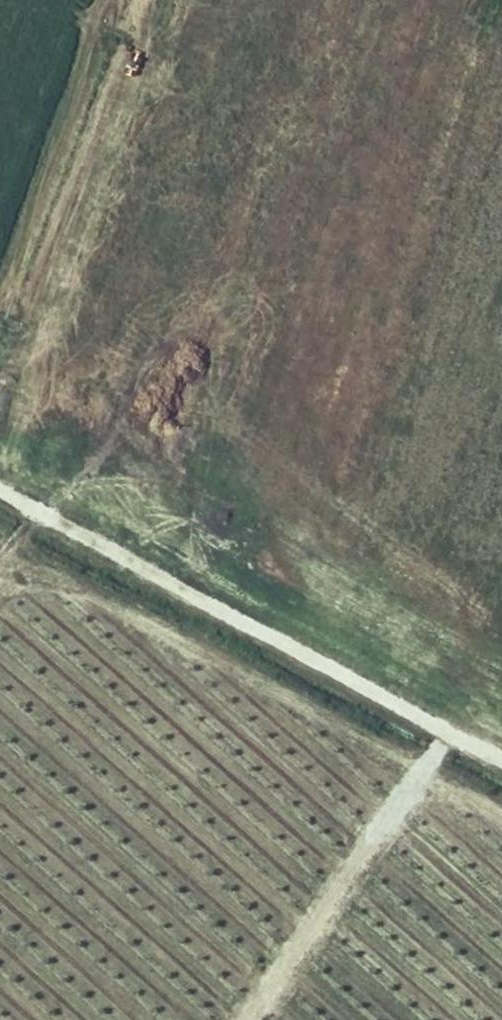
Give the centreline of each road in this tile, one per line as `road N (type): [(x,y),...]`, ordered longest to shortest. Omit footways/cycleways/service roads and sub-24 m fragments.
road 1 (track): [(0,498),(501,758)]

